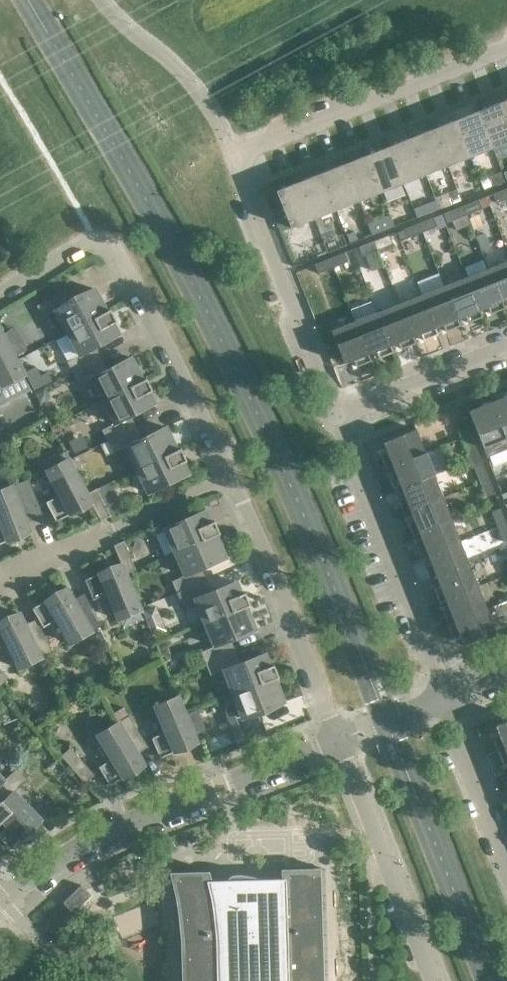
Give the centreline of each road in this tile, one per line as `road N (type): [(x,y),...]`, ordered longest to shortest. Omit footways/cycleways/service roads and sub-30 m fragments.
road 1 (residential): [(336,410),(233,154),(506,46)]
road 2 (residential): [(227,486),(111,250),(90,246),(0,298)]
road 3 (residential): [(5,904),(101,840),(335,745)]
road 4 (residential): [(439,690),(336,410)]
road 5 (residential): [(335,745),(227,486)]
road 6 (residential): [(424,980),(335,745)]
road 7 (residential): [(0,572),(227,486)]
road 8 (residential): [(336,410),(506,344)]
road 9 (residential): [(506,857),(445,704)]

